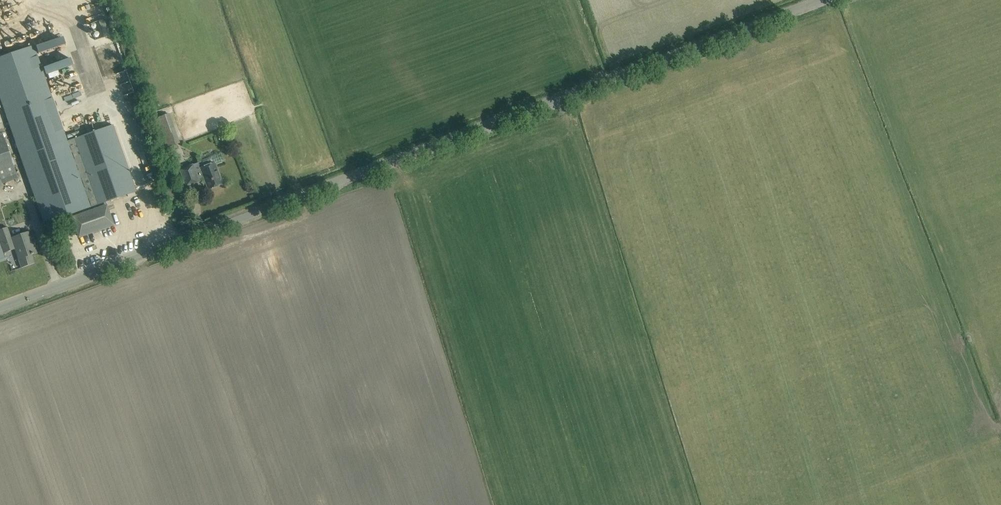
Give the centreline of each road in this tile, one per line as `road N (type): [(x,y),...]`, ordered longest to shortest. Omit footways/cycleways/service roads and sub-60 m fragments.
road 1 (unclassified): [(0,314),(822,0)]

